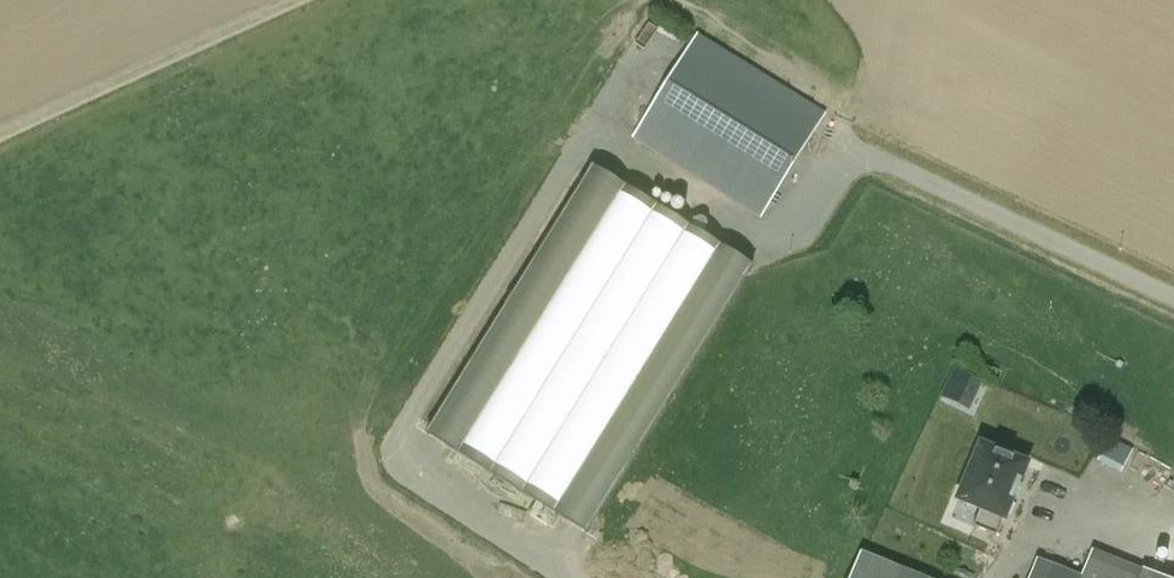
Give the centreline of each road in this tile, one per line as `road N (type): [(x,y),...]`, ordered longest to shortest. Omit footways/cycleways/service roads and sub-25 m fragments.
road 1 (track): [(296,0),(0,135)]

